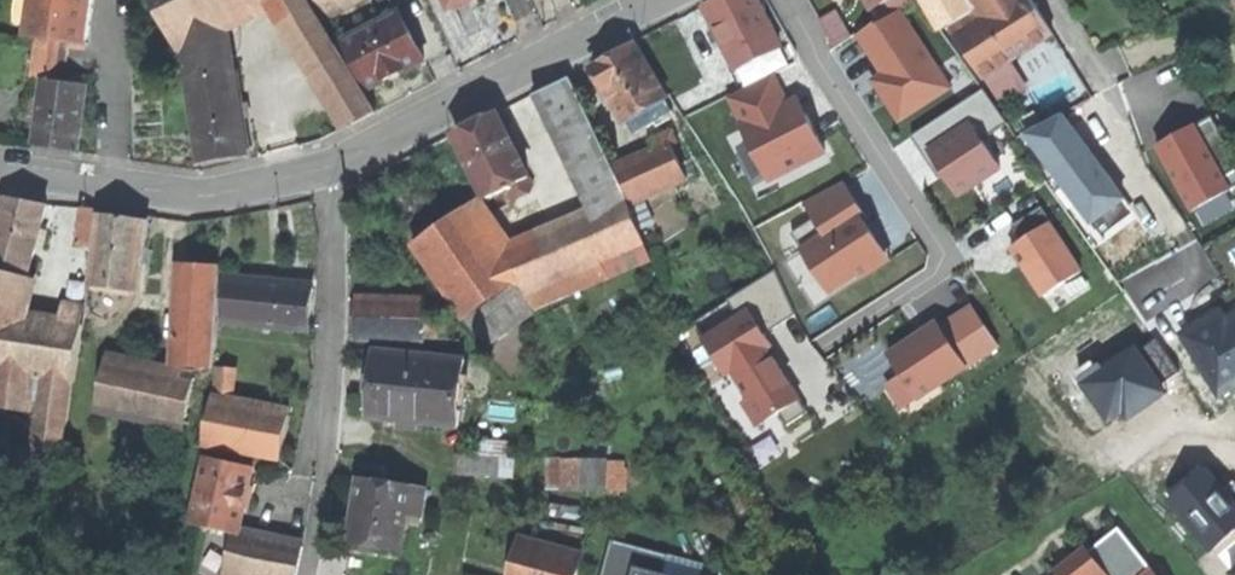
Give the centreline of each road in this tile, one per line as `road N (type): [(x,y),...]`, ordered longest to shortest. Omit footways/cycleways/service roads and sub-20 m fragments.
road 1 (residential): [(790,0),(942,246),(942,270),(829,343)]
road 2 (residential): [(325,168),(662,0)]
road 3 (residential): [(0,174),(202,196),(325,168)]
road 4 (residential): [(324,475),(335,289),(325,168)]

